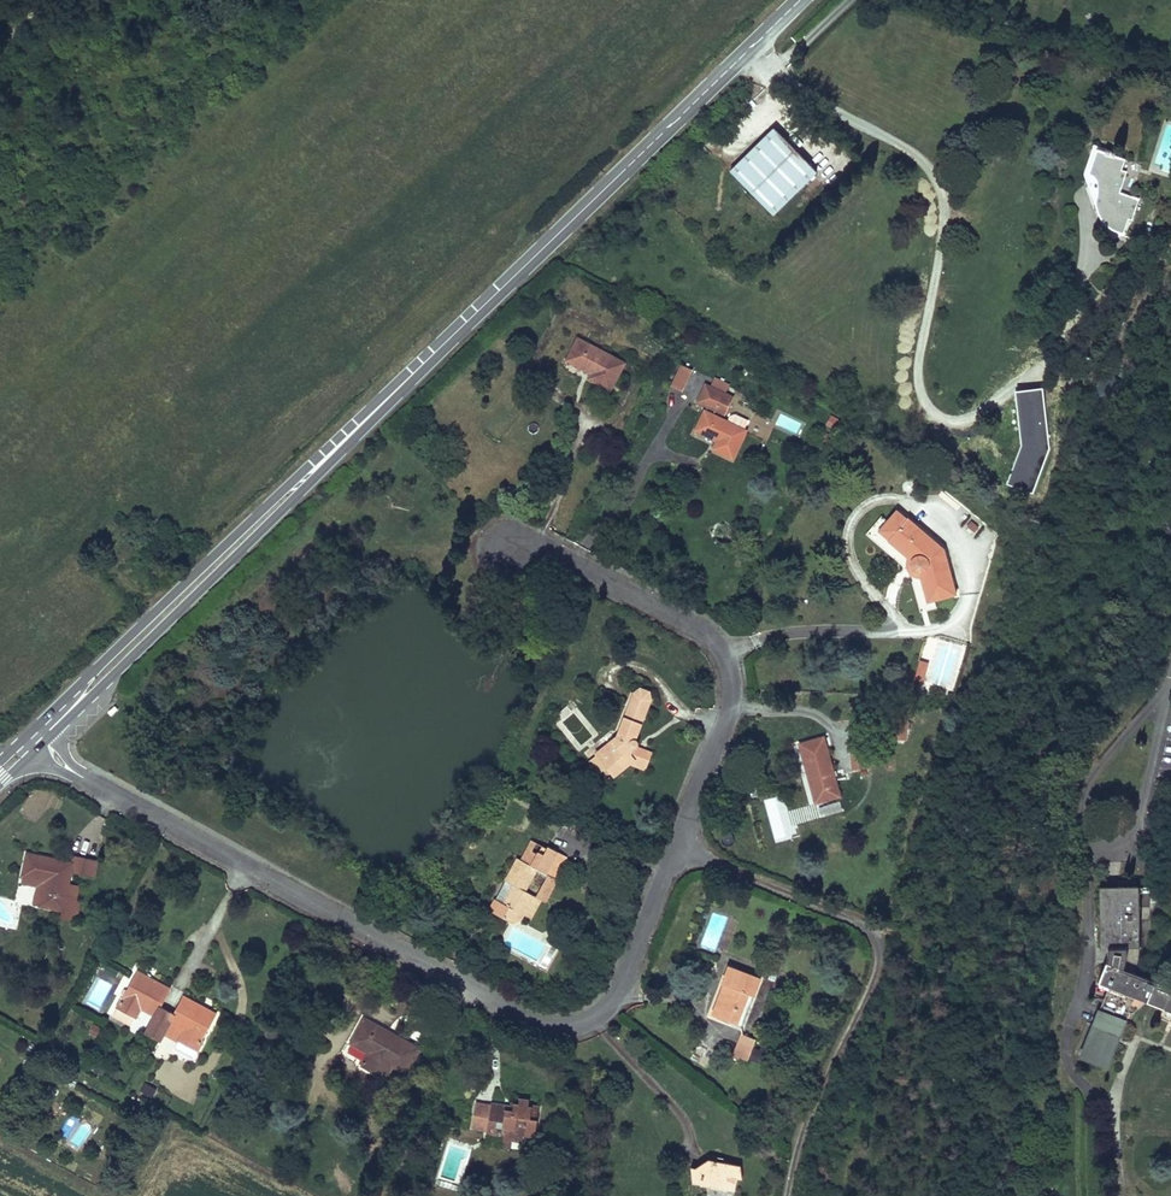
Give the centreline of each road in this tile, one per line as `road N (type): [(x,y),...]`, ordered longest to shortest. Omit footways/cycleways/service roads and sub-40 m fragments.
road 1 (residential): [(85,777),(552,1023),(590,1017),(612,999),(675,843)]
road 2 (secondary): [(402,385),(800,0)]
road 3 (secondary): [(402,385),(33,730)]
road 4 (residential): [(787,1195),(804,1126),(873,984),(879,946),(854,915),(675,843)]
road 5 (secondary): [(53,733),(402,385)]
road 6 (residential): [(675,843),(726,708),(722,649),(691,621),(543,543),(521,537),(503,545)]

